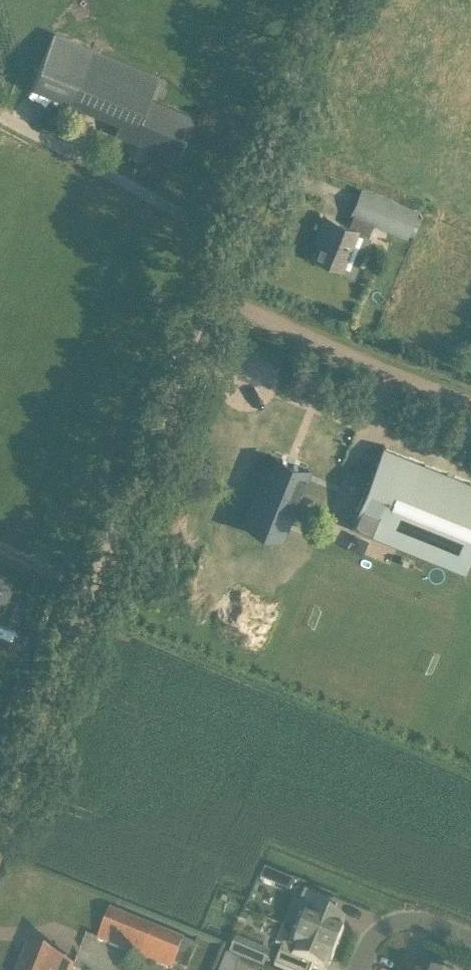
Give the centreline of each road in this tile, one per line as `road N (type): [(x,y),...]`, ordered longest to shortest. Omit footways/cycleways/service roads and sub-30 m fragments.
road 1 (unclassified): [(0,822),(203,294)]
road 2 (unclassified): [(203,294),(321,0)]
road 3 (unclassified): [(470,399),(203,294)]
road 4 (residential): [(366,969),(377,943),(398,930),(470,948)]

